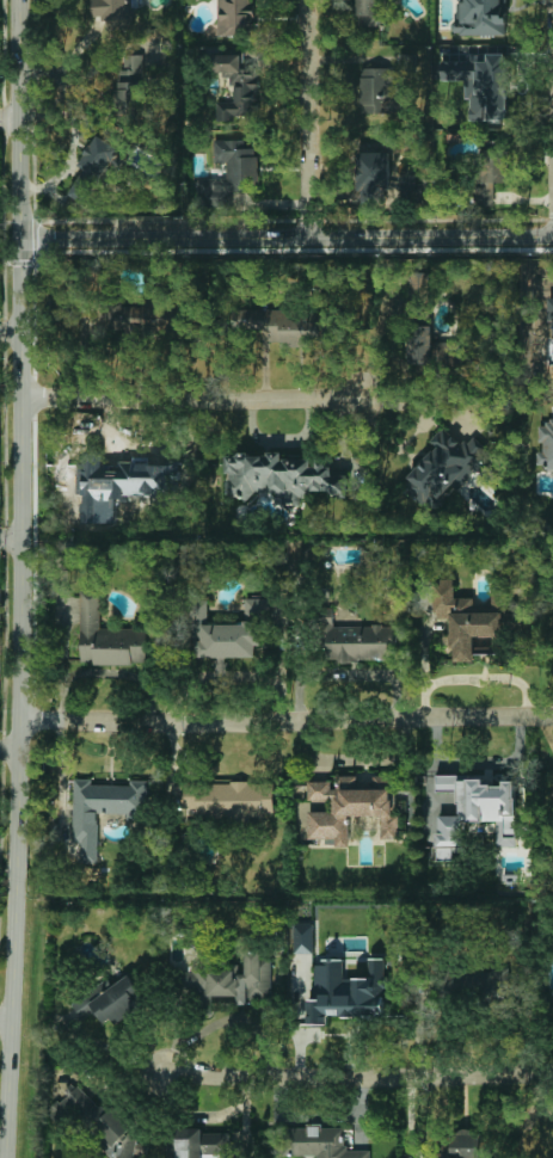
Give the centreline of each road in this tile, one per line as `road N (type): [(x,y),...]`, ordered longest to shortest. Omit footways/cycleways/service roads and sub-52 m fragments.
road 1 (tertiary): [(6,1157),(19,717),(16,0)]
road 2 (residential): [(552,714),(19,717)]
road 3 (tertiary): [(552,241),(20,245)]
road 4 (residential): [(552,1067),(159,1068)]
road 5 (residential): [(382,398),(21,399)]
road 6 (residential): [(309,242),(307,0)]

